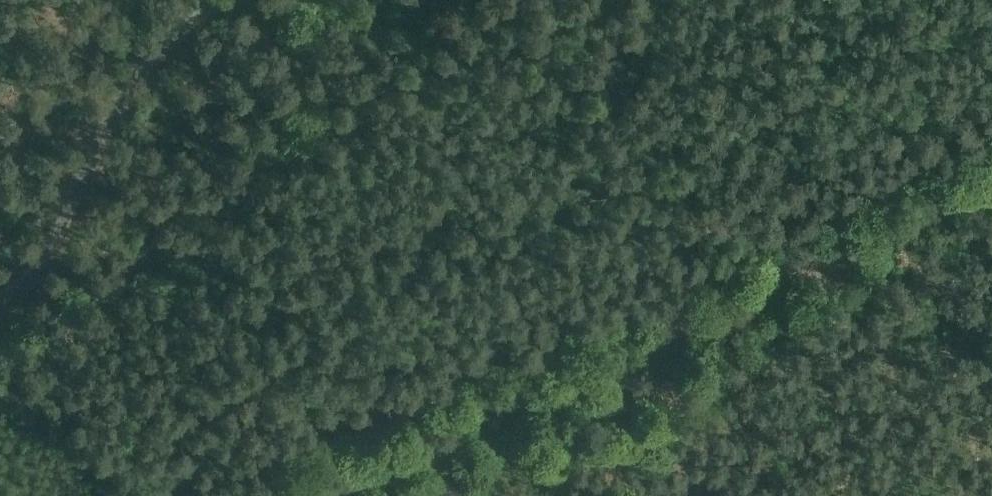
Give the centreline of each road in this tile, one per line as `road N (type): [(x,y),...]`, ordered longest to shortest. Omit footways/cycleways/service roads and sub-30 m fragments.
road 1 (unclassified): [(0,301),(22,288),(55,237),(114,106),(150,59),(223,0)]
road 2 (track): [(764,495),(733,312)]

